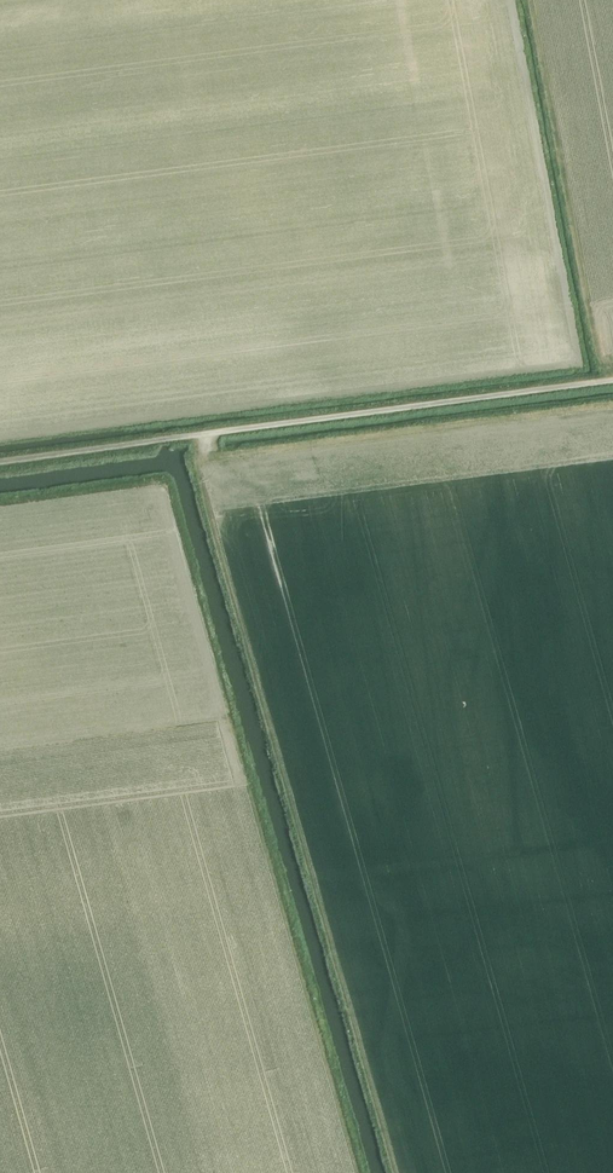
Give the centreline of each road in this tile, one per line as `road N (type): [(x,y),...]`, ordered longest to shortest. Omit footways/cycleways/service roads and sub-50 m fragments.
road 1 (track): [(0,461),(612,380)]

